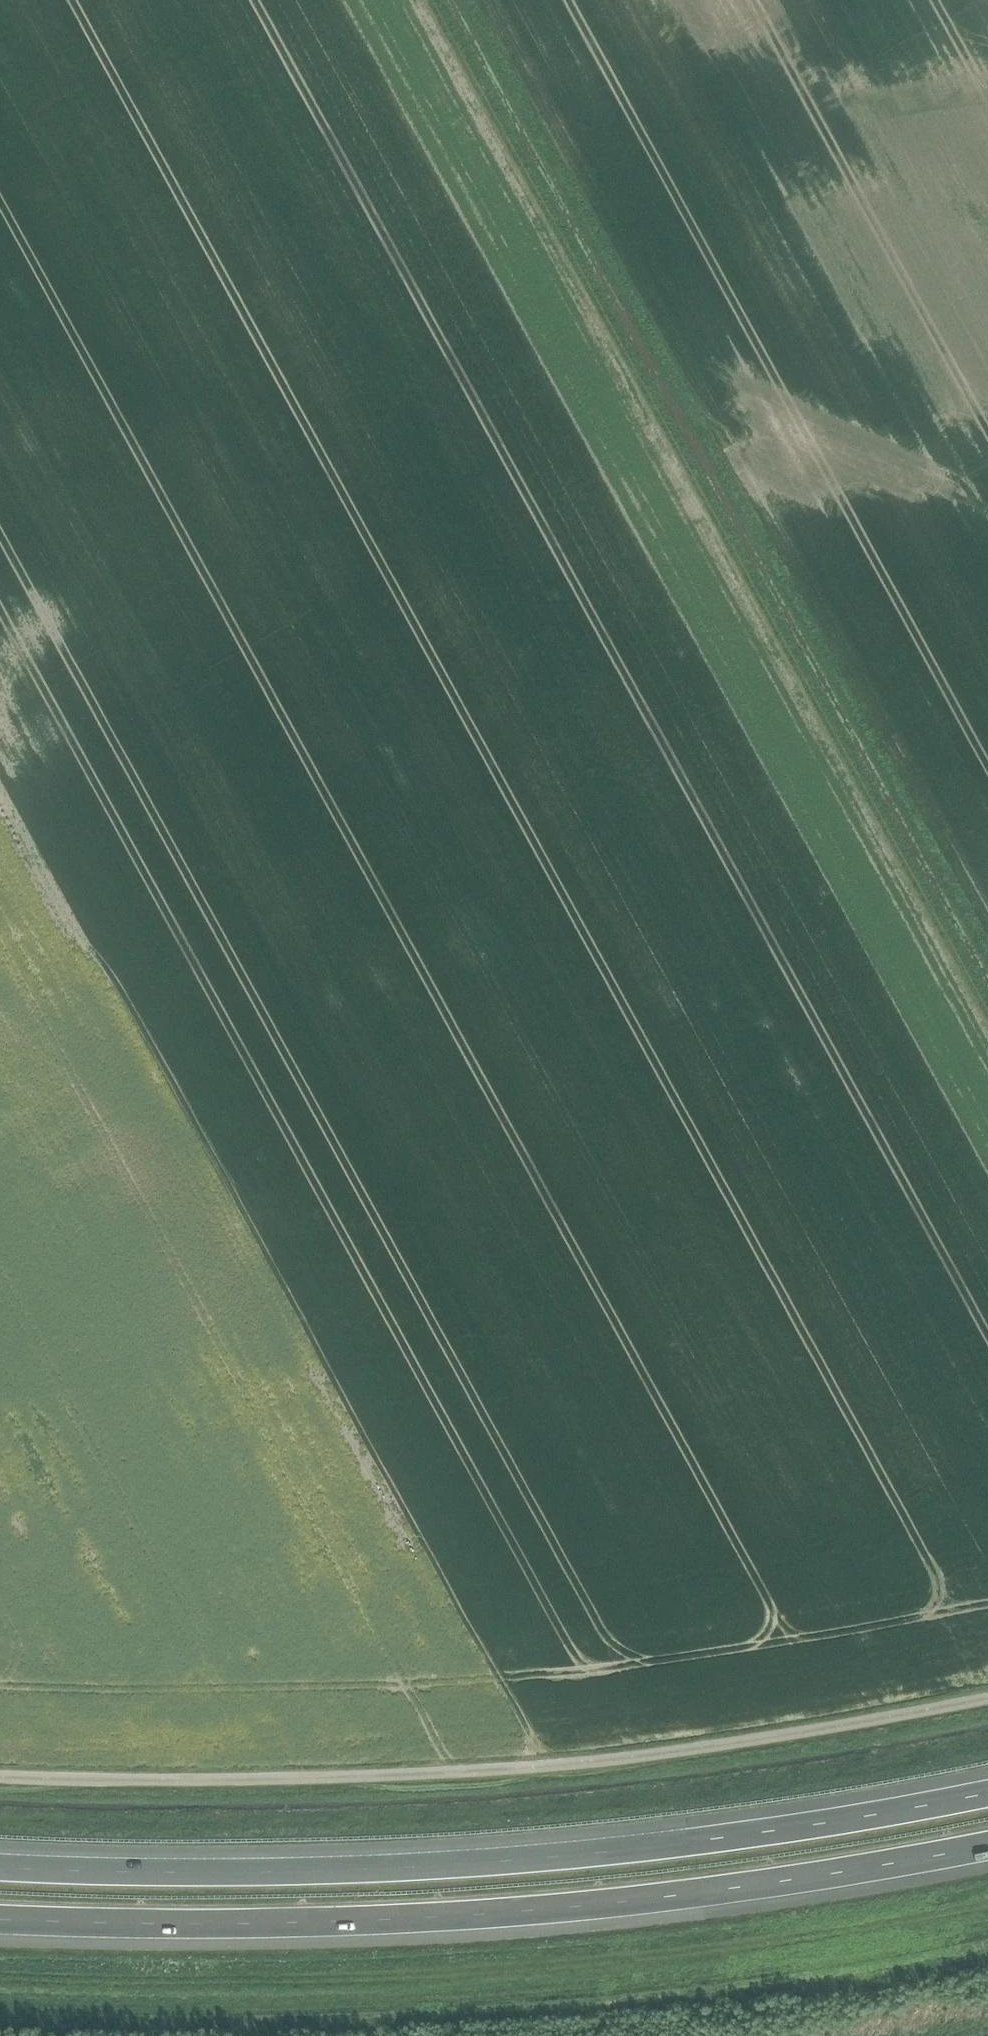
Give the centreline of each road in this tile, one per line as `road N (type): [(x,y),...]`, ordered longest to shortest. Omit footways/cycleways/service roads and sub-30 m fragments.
road 1 (motorway): [(0,1917),(189,1923),(520,1912),(767,1886),(987,1844)]
road 2 (unclassified): [(0,1779),(166,1783),(599,1760),(987,1698)]
road 3 (motorway): [(987,1791),(760,1829),(492,1859),(221,1873),(0,1868)]

